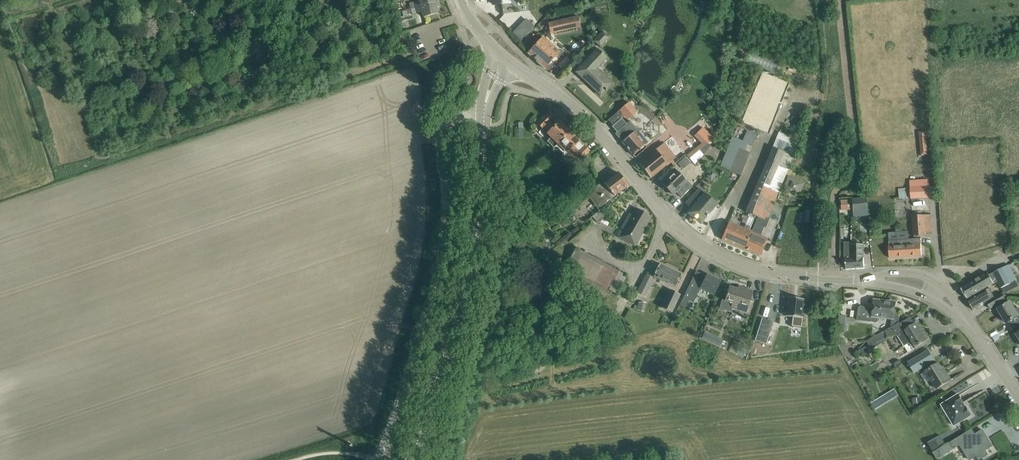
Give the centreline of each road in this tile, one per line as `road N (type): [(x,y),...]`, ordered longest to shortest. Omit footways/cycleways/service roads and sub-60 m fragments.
road 1 (tertiary): [(866,279),(755,270),(703,248),(666,216),(592,123),(504,59)]
road 2 (unclassified): [(378,459),(436,277),(444,217),(440,136),(452,124),(484,119)]
road 3 (tertiary): [(412,459),(475,239),(484,119)]

